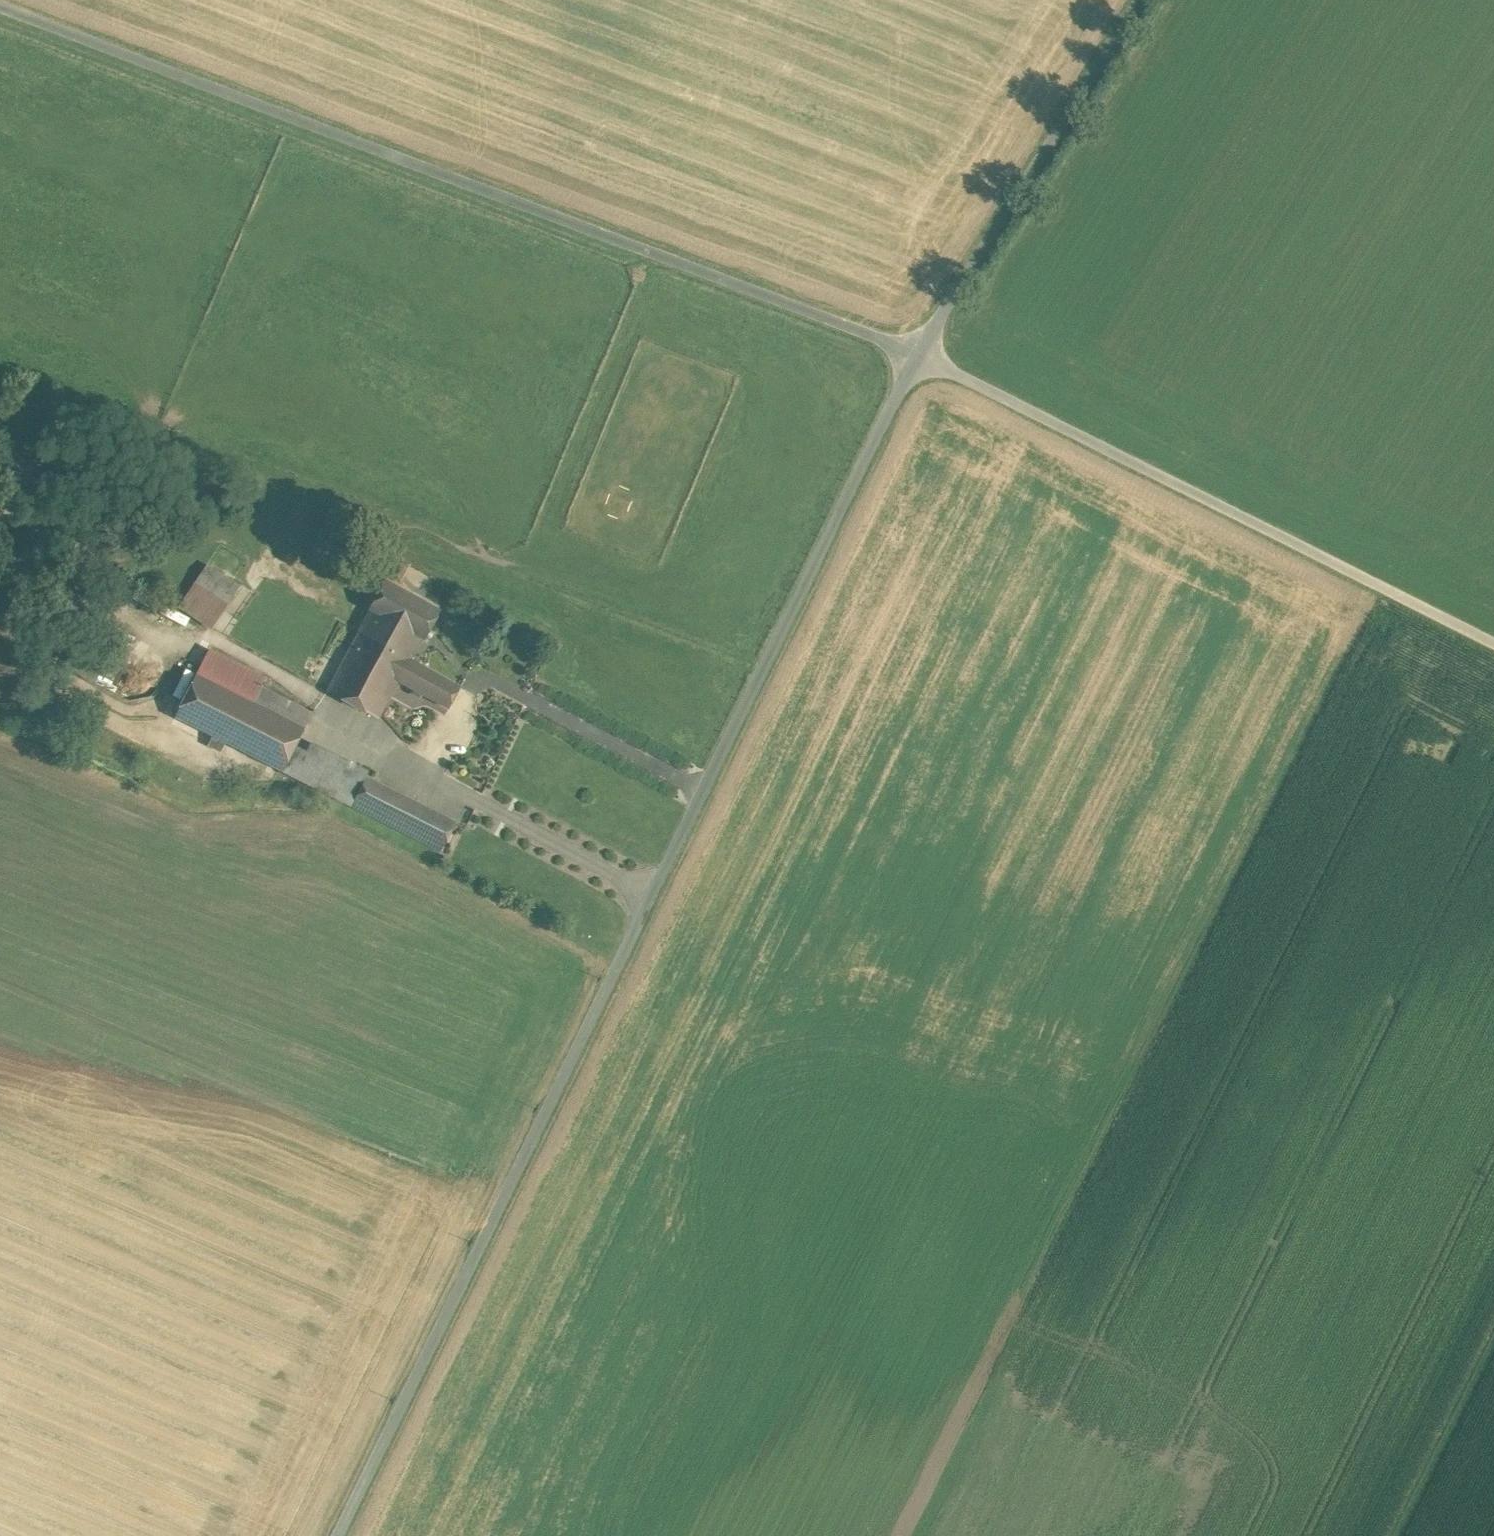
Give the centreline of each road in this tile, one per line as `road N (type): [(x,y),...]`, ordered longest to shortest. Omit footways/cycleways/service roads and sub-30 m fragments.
road 1 (unclassified): [(919,353),(336,1535)]
road 2 (unclassified): [(0,6),(919,353)]
road 3 (unclassified): [(919,353),(1493,641)]
road 4 (unclassified): [(1142,0),(919,353)]

